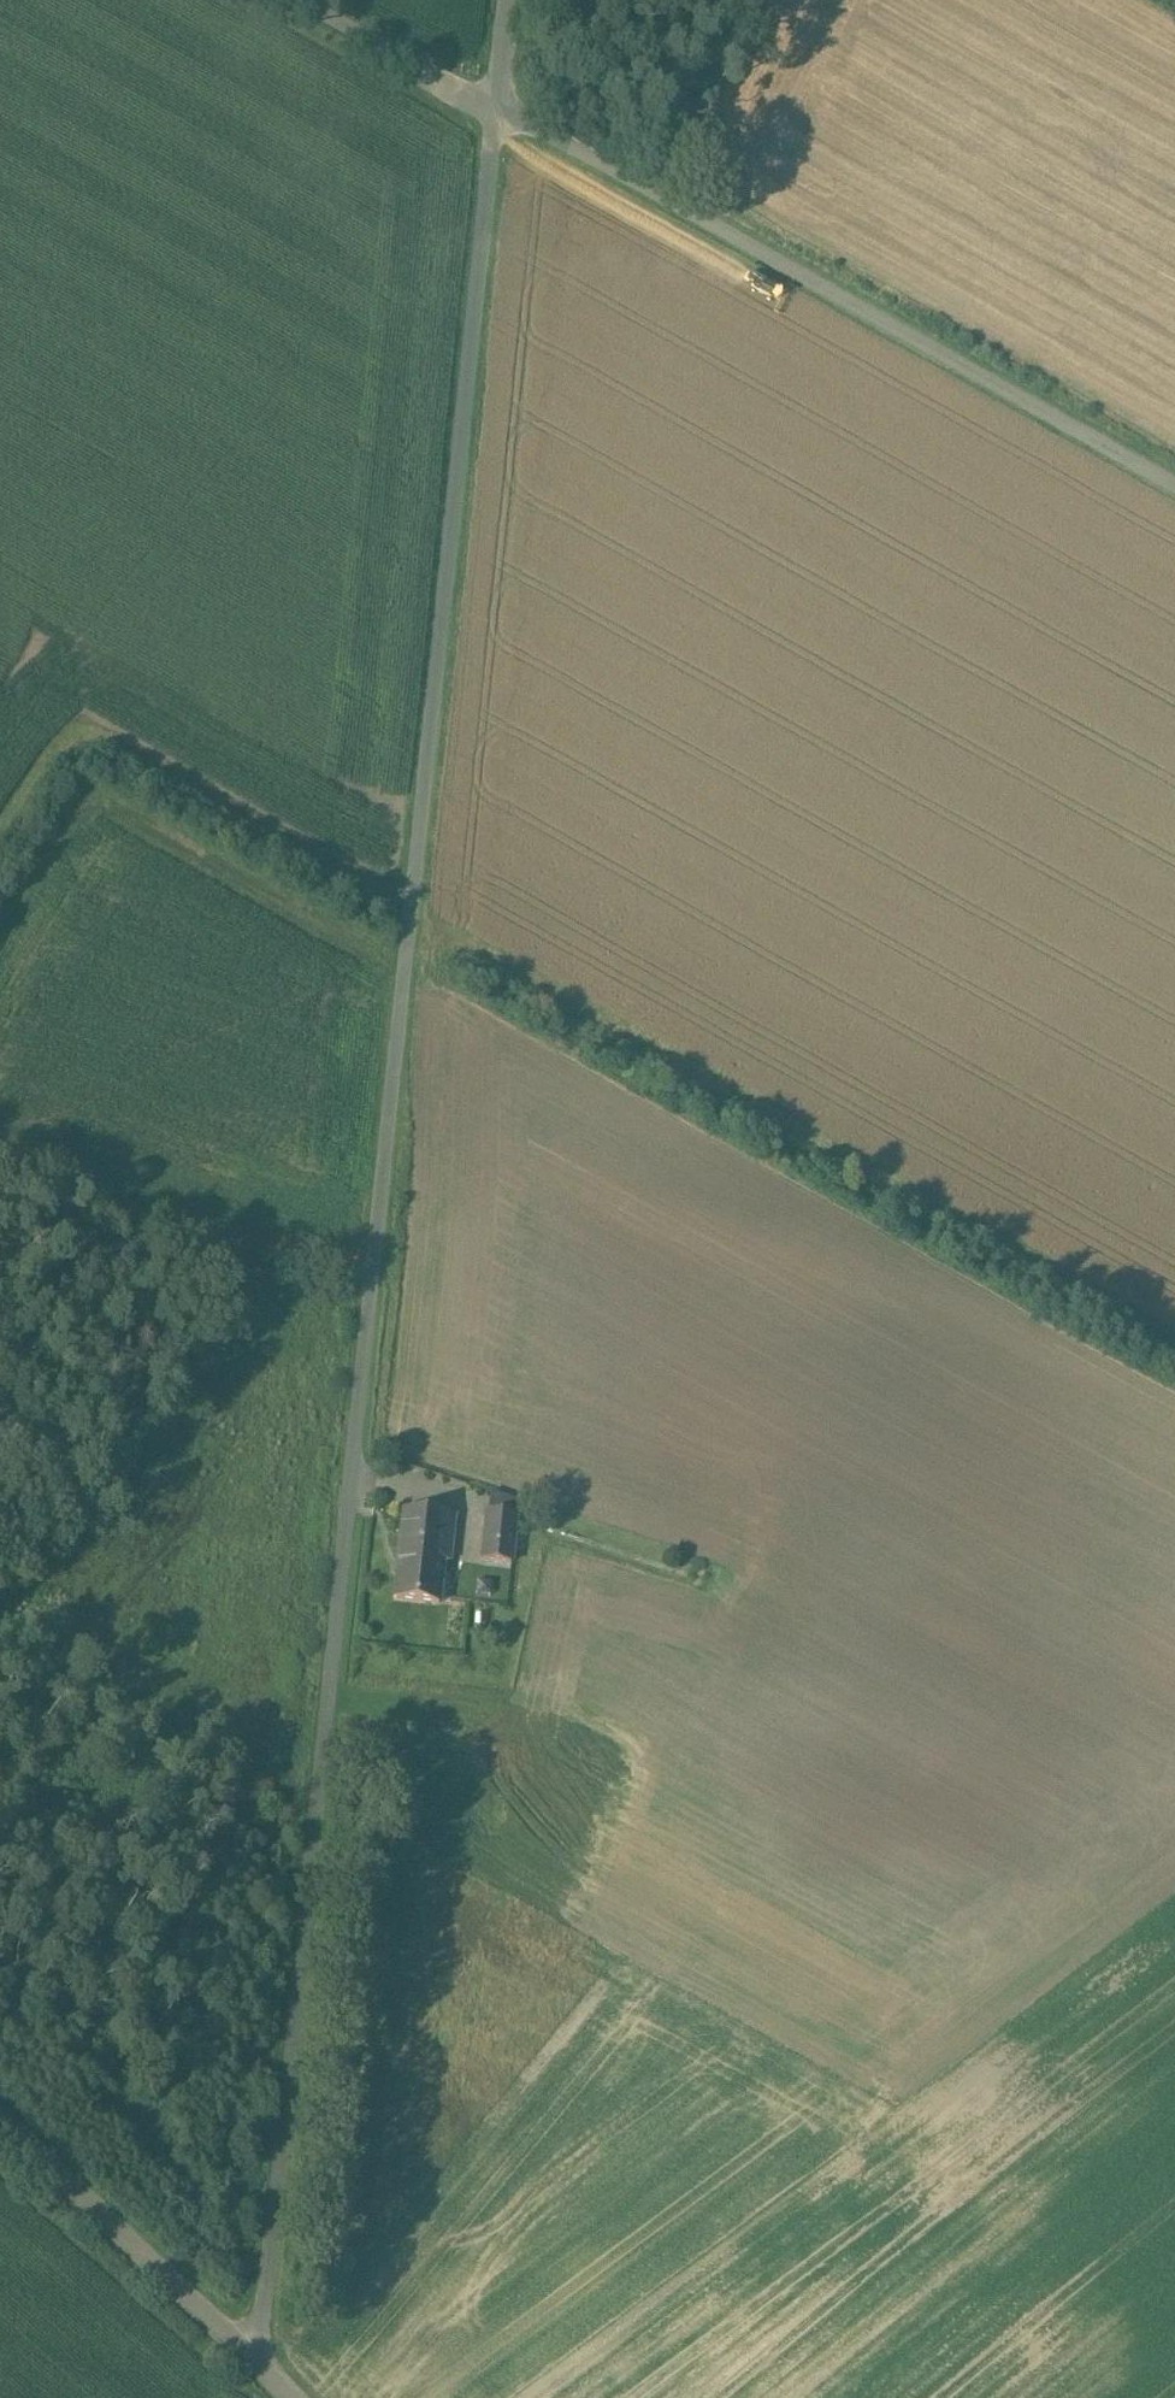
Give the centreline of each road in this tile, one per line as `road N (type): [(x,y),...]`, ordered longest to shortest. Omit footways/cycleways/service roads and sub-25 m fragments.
road 1 (unclassified): [(256,2361),(495,107)]
road 2 (unclassified): [(495,107),(674,199),(1174,482)]
road 3 (unclassified): [(256,2361),(0,2115)]
road 4 (unclassified): [(290,0),(495,107)]

